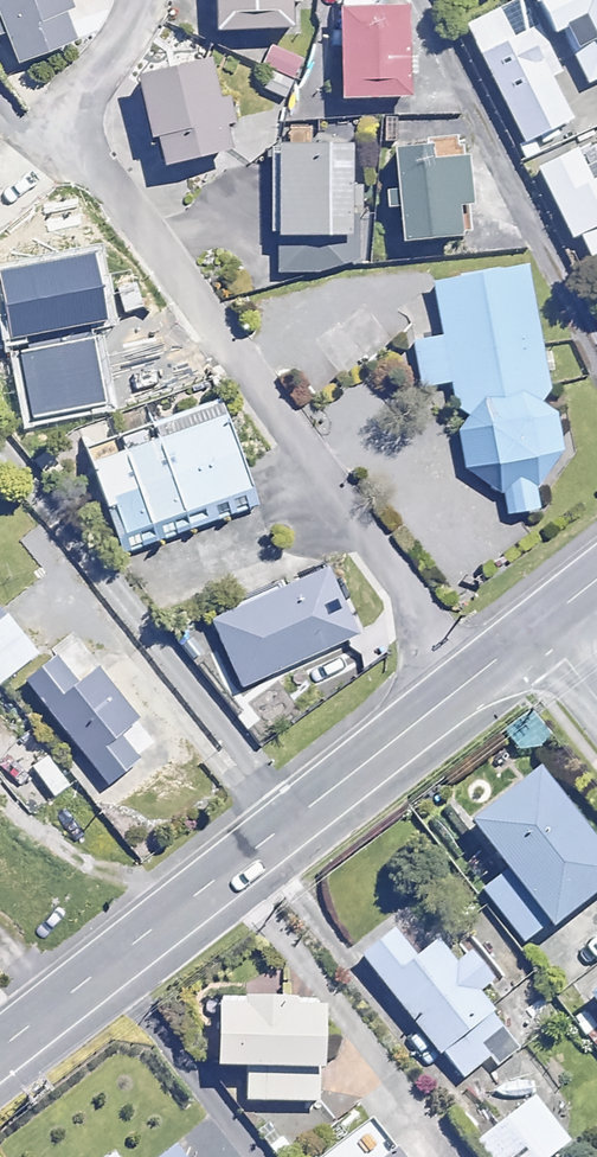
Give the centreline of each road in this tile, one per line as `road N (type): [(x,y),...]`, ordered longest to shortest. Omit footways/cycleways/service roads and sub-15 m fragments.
road 1 (residential): [(466,681),(374,572),(87,185),(63,137),(62,101),(119,0)]
road 2 (tertiary): [(466,681),(0,1049)]

